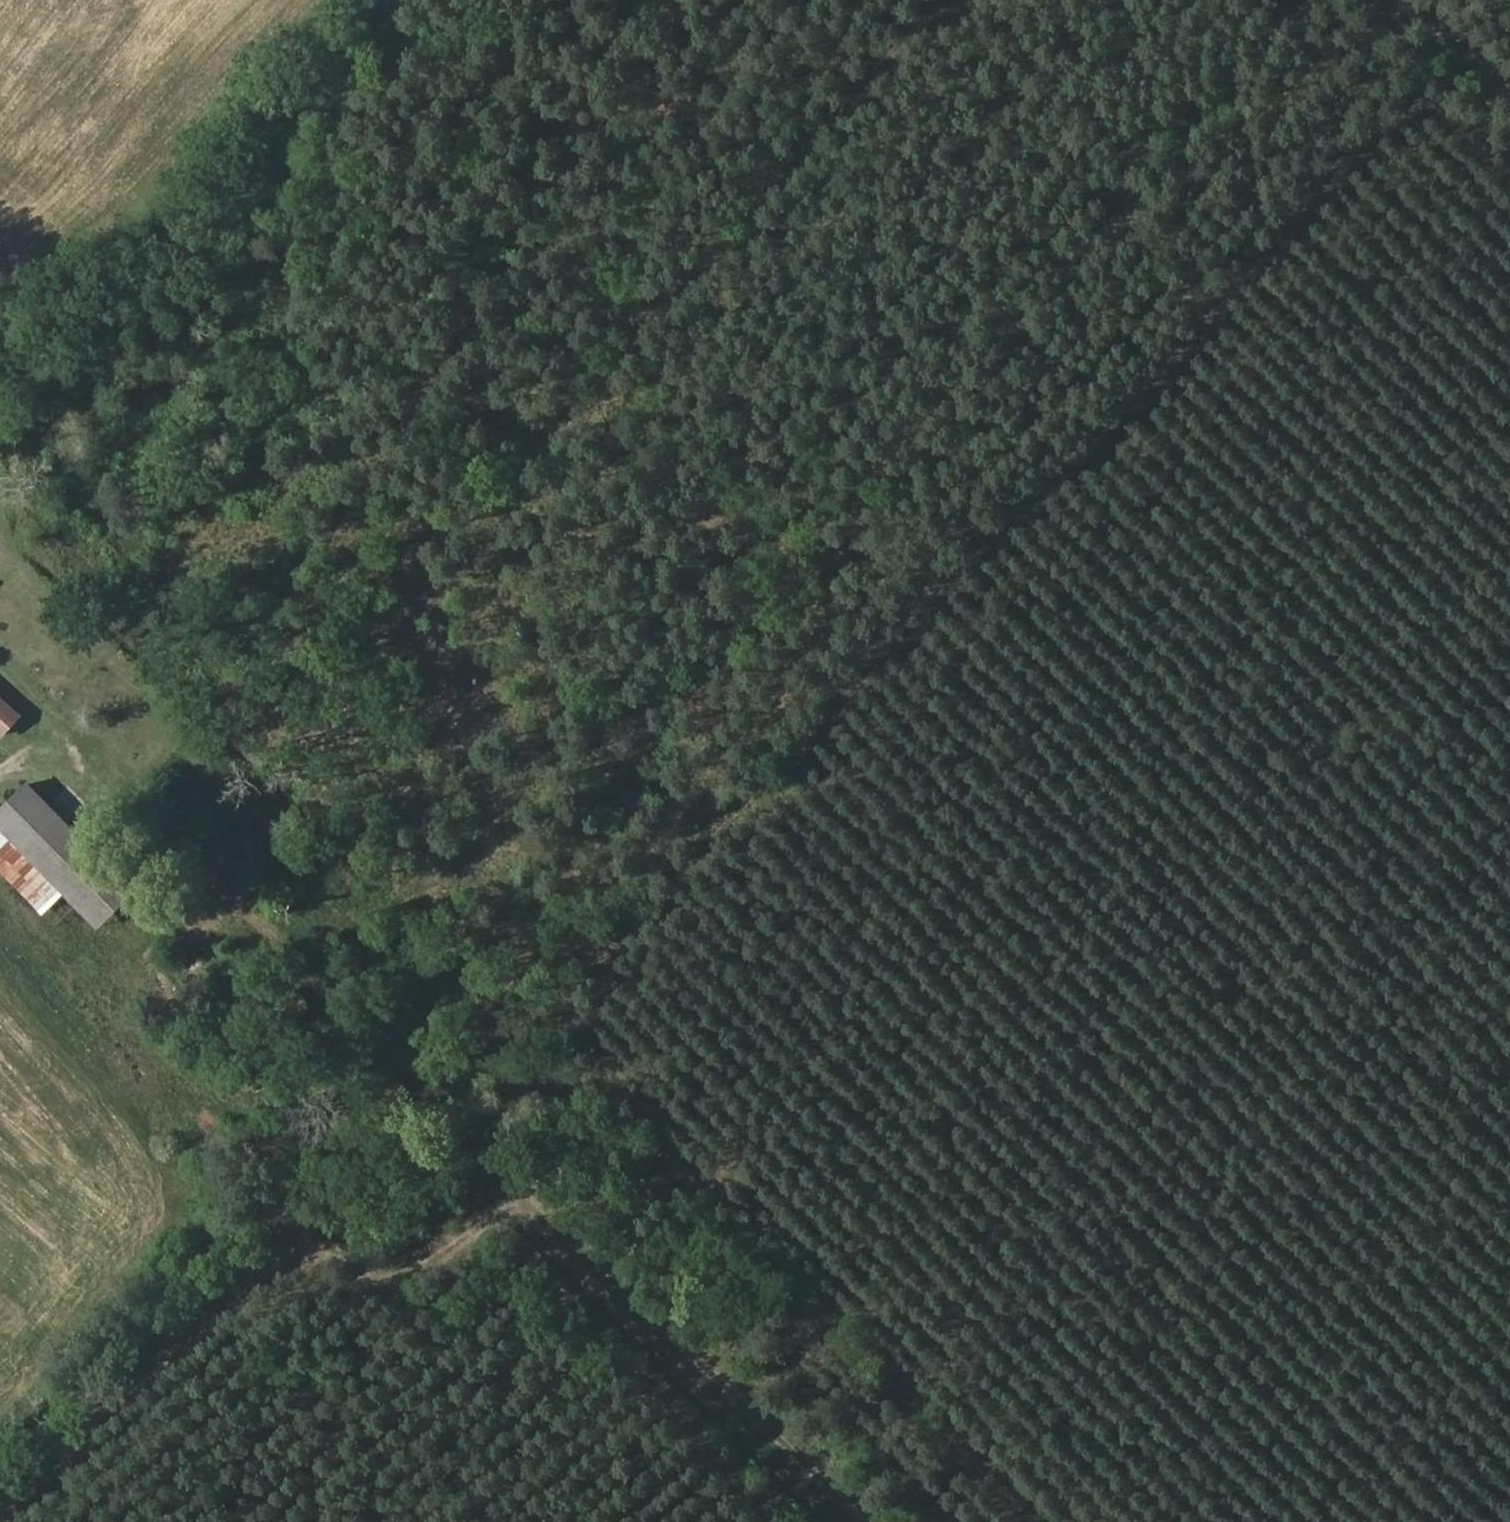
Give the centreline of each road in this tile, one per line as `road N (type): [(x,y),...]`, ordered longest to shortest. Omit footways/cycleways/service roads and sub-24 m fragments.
road 1 (track): [(0,776),(62,737),(121,782),(871,1521)]
road 2 (track): [(1396,0),(1509,97)]

